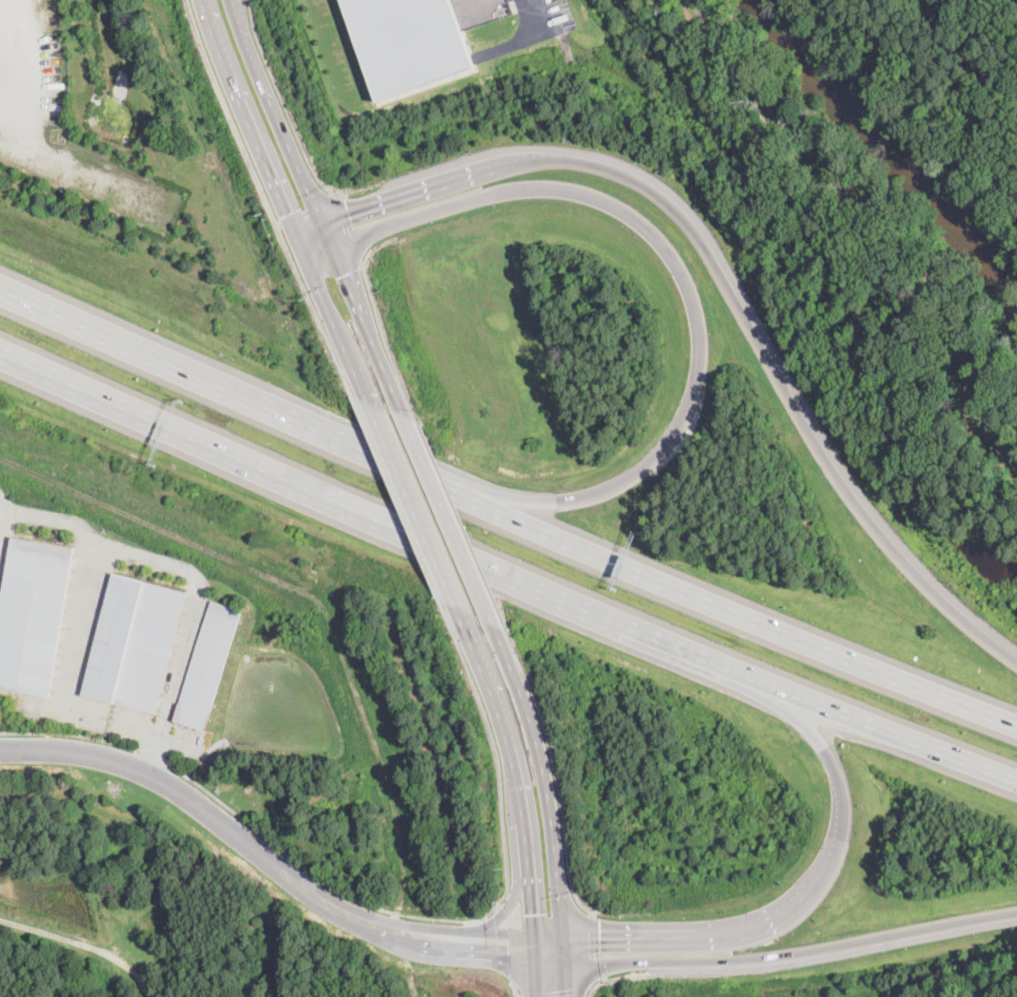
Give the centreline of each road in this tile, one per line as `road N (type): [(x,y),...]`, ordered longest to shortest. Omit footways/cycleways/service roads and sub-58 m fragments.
road 1 (motorway): [(1016,722),(559,538),(0,290)]
road 2 (motorway): [(0,355),(702,656),(1016,777)]
road 3 (motorway): [(1016,661),(905,566),(850,499),(693,228),(620,172),(546,156),(512,162),(293,230)]
road 4 (motorway): [(306,258),(520,189),(605,201),(643,222),(673,257),(688,286),(698,356),(674,430),(656,454),(596,493),(504,501),(459,495)]
road 5 (motorway): [(702,656),(769,693),(828,757),(840,821),(824,870),(789,907),(728,930),(561,932)]
road 6 (motorway): [(563,960),(756,961),(1016,913)]
road 7 (primary): [(396,402),(230,0)]
road 8 (primary): [(200,0),(366,397)]
road 9 (residential): [(0,749),(120,761),(173,787),(315,897)]
road 10 (primary): [(462,625),(512,760),(533,932)]
road 11 (primary): [(561,932),(533,738),(492,628)]
road 12 (primary): [(366,397),(462,625)]
road 13 (primary): [(492,628),(396,402)]
road 14 (residential): [(315,897),(356,926),(411,948),(535,958)]
road 15 (residential): [(533,932),(390,923),(315,897)]

